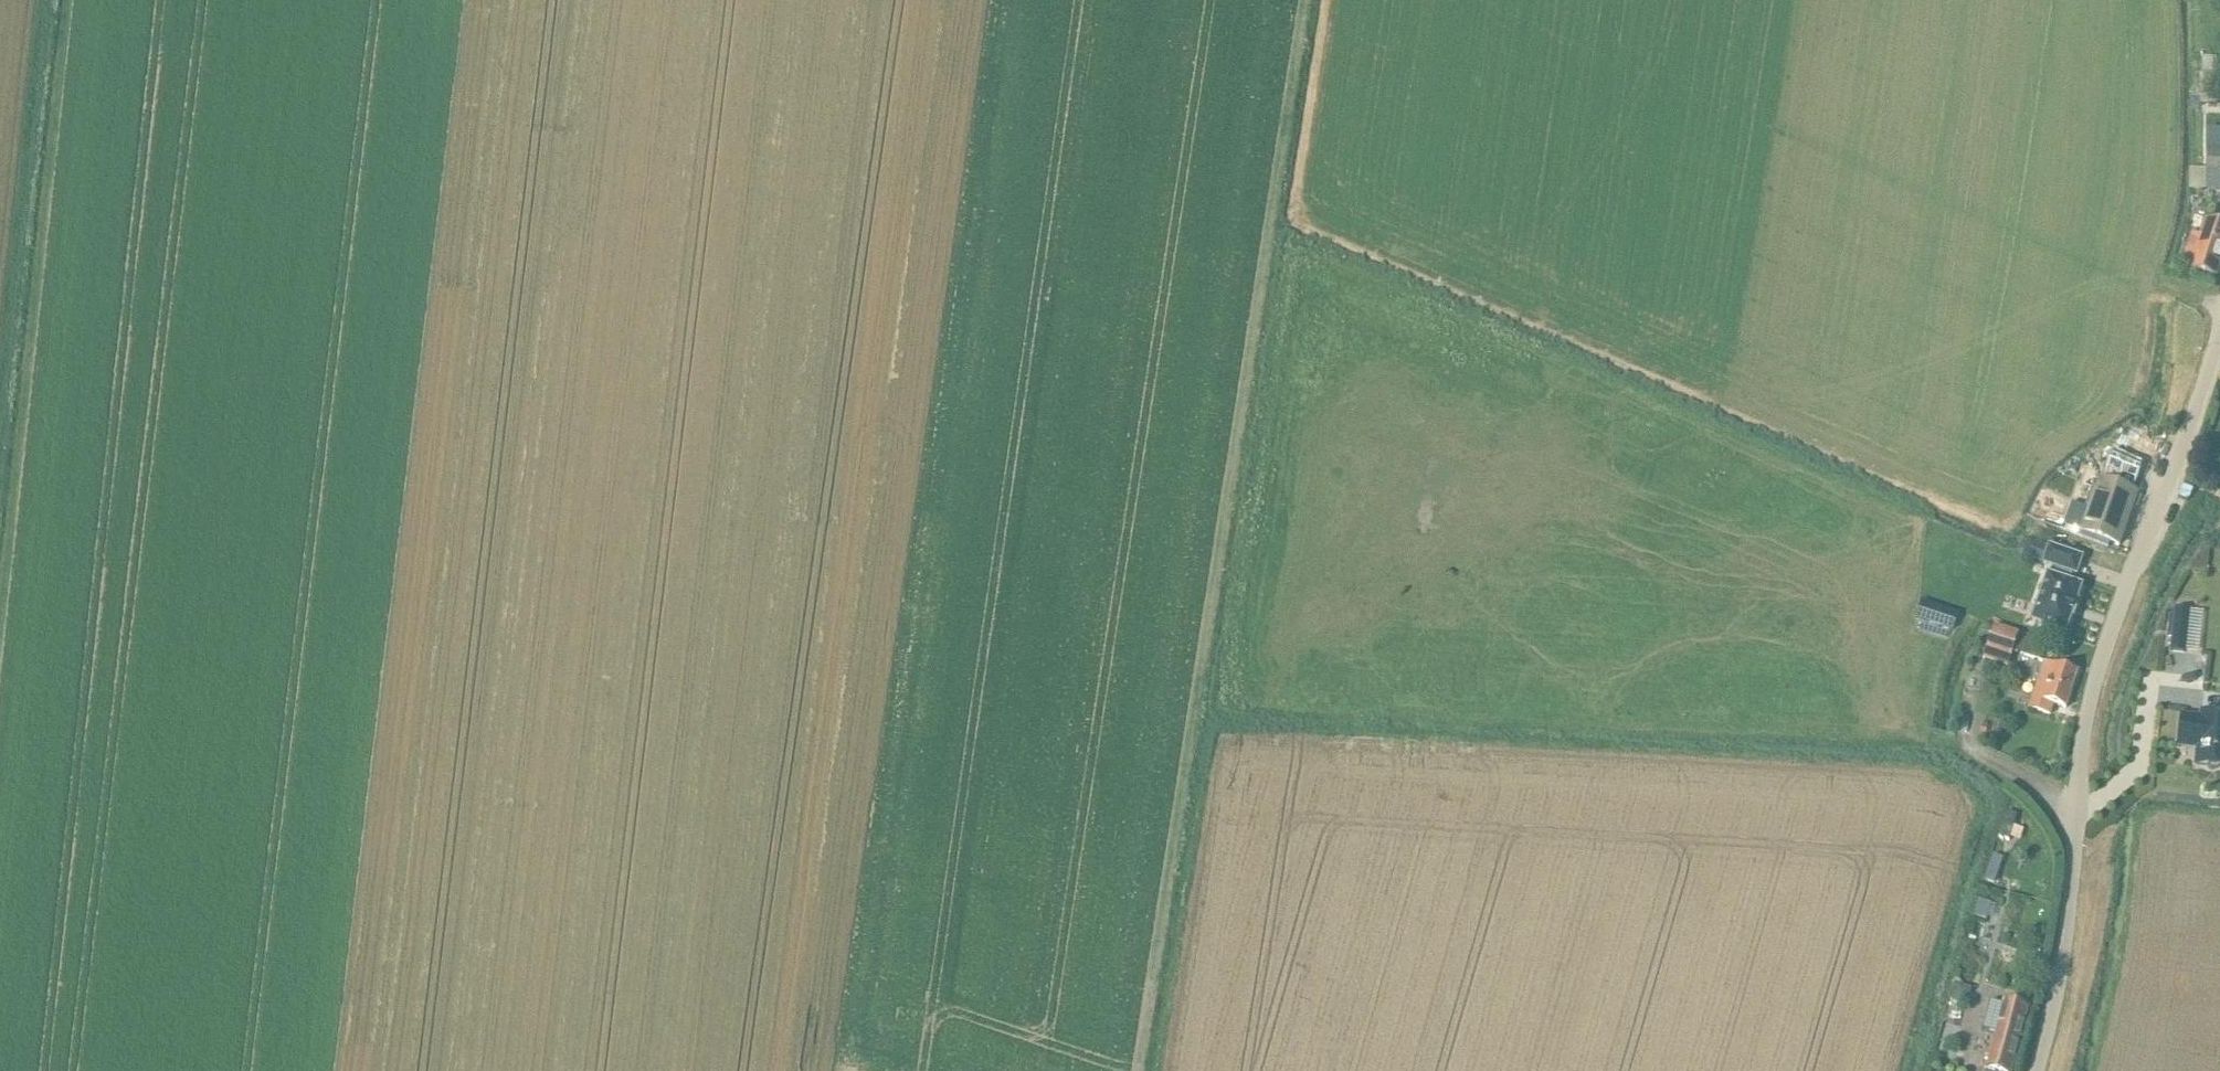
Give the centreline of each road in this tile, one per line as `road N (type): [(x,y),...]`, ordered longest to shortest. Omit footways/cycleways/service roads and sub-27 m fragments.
road 1 (residential): [(2034,1070),(2060,968),(2089,698),(2219,328)]

